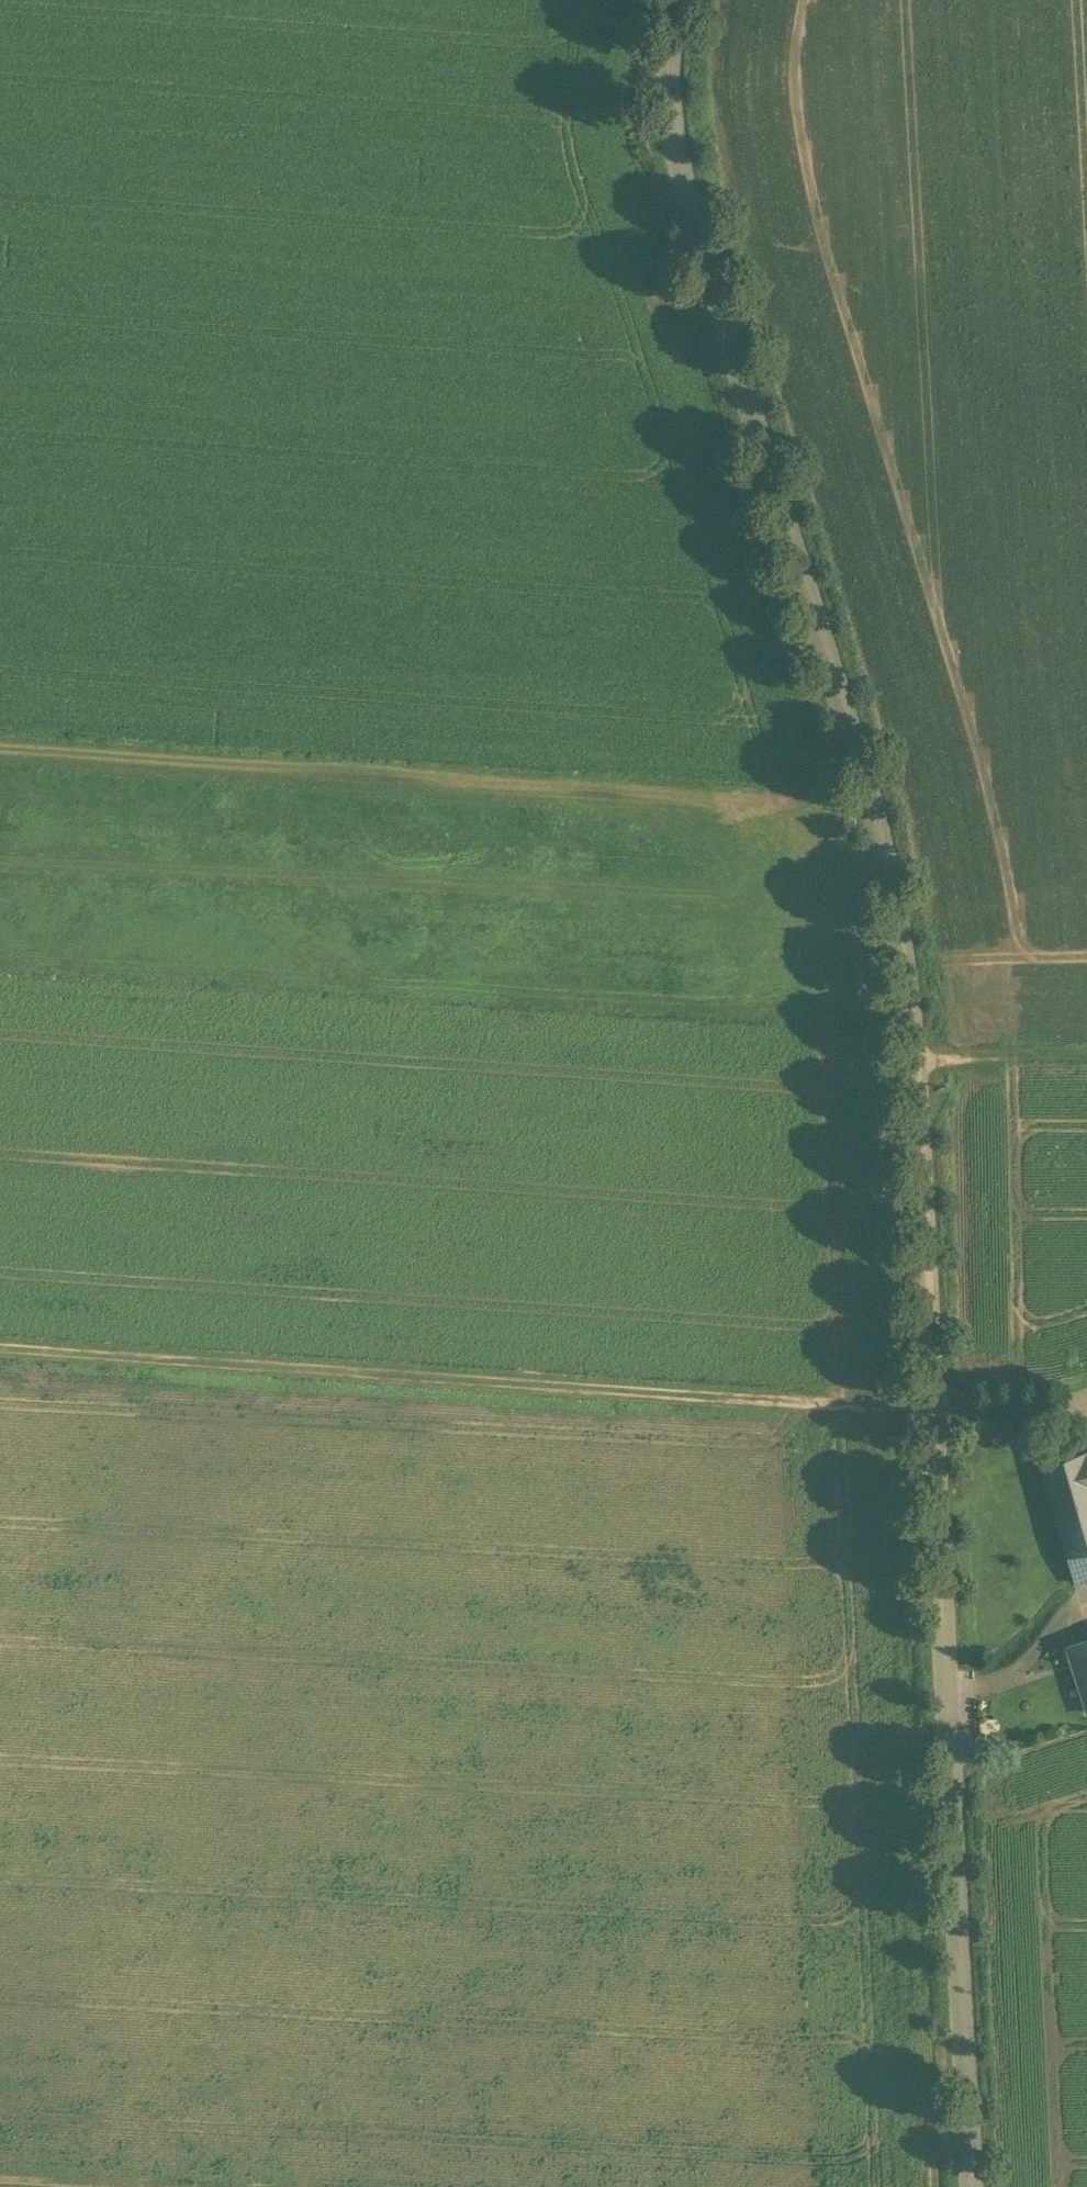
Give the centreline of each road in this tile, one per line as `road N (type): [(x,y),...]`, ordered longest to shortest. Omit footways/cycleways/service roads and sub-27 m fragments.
road 1 (tertiary): [(676,0),(670,94),(685,183),(907,914),(975,2186)]
road 2 (track): [(934,1417),(0,1346)]
road 3 (track): [(916,1042),(1086,1040)]

